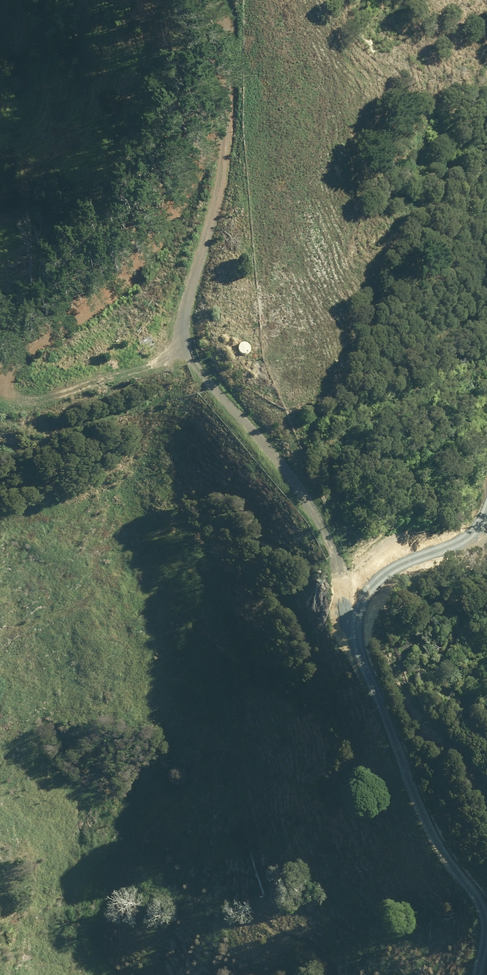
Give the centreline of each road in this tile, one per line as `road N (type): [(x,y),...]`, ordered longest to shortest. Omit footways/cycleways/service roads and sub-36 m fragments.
road 1 (track): [(0,391),(89,401),(154,380),(176,356),(186,311),(235,209),(240,129),(223,0)]
road 2 (track): [(479,974),(480,893),(368,625),(376,565),(401,543),(486,546)]
road 3 (track): [(368,625),(178,345)]

